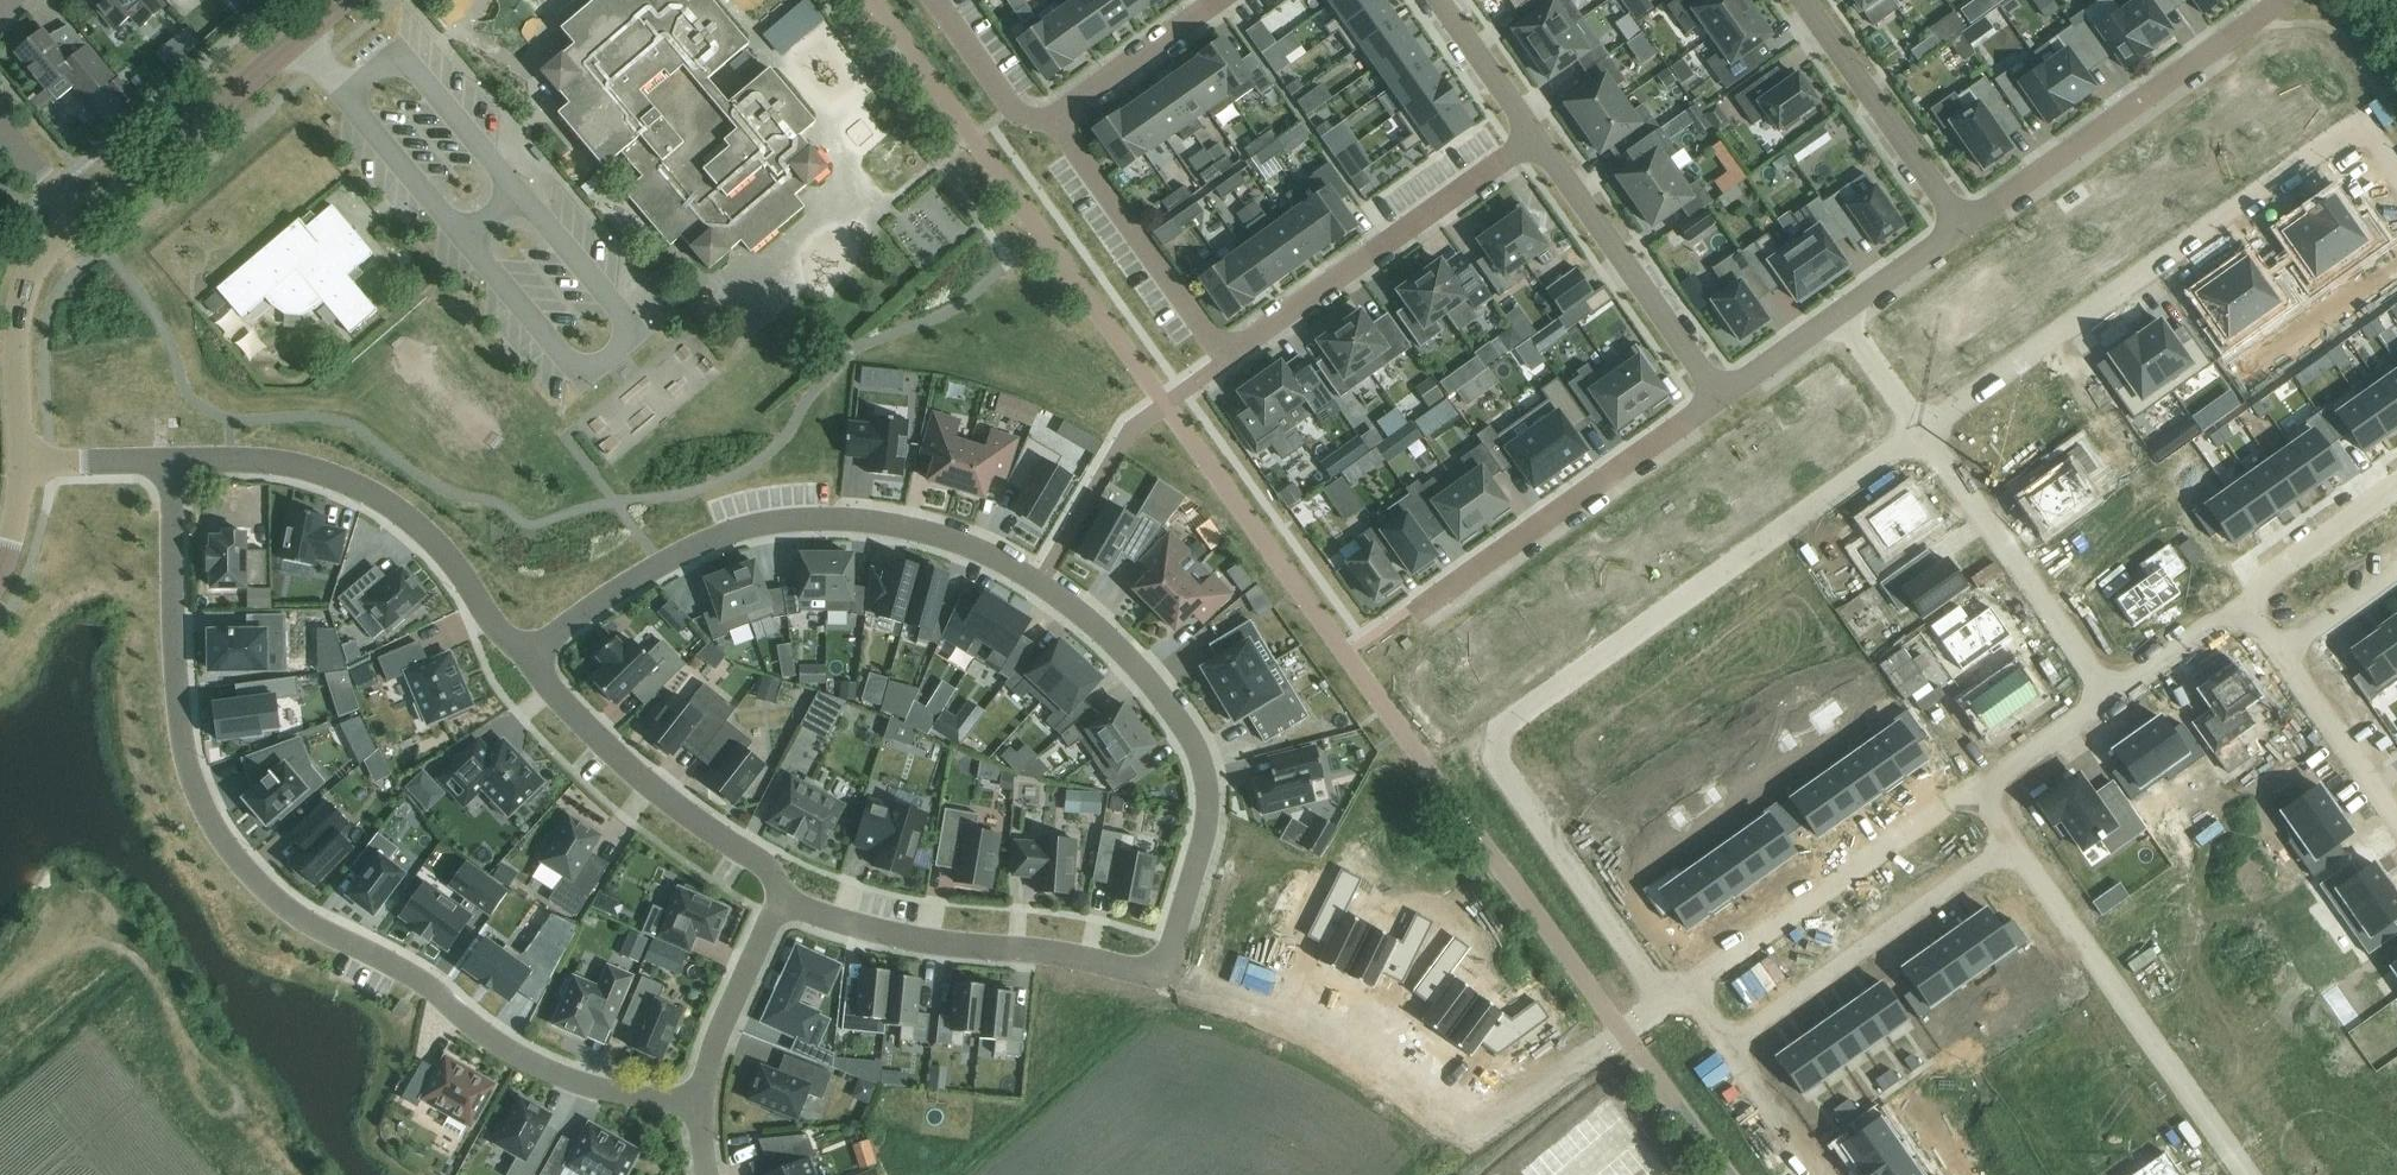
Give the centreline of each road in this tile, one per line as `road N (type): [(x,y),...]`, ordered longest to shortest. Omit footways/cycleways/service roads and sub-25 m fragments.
road 1 (residential): [(1137,972),(1166,957),(1207,830),(1199,757),(1116,644),(1006,562),(908,525),(836,518),(765,525),(667,561),(525,656)]
road 2 (residential): [(699,1106),(586,1084),(534,1063),(434,990),(261,887),(207,808),(182,723),(172,459)]
road 3 (residential): [(1923,430),(1484,740),(1663,991)]
road 4 (residential): [(2396,179),(2356,124),(1923,430)]
road 5 (residential): [(1619,1029),(1470,1129),(1283,1025),(1137,972)]
road 6 (residential): [(525,656),(441,549),(362,490),(280,463),(172,459)]
road 7 (residential): [(2009,842),(2245,1174)]
road 8 (residential): [(1962,226),(2280,0)]
road 9 (residential): [(1534,137),(1225,356)]
road 10 (residential): [(1415,609),(1723,398)]
road 11 (residential): [(1137,972),(931,942),(834,920),(781,897)]
road 12 (residential): [(1687,985),(1954,801),(1988,795)]
road 13 (residential): [(781,897),(767,872),(609,749),(525,656)]
road 14 (residential): [(1724,1039),(2009,842)]
road 15 (unclassified): [(82,220),(345,0)]
road 16 (residential): [(1923,430),(2112,700)]
road 17 (residential): [(1723,398),(1534,137)]
road 18 (residential): [(1052,118),(1225,356)]
road 19 (residential): [(1962,226),(1800,0)]
road 20 (unclassified): [(23,462),(21,313),(40,262),(82,220)]
road 21 (residential): [(699,1106),(781,897)]
road 22 (residential): [(1052,118),(1223,0)]
road 23 (residential): [(2276,657),(2396,826)]
road 24 (residential): [(2243,612),(2266,575),(2396,484)]
road 25 (unclassified): [(1726,1174),(1619,1029)]
road 26 (residential): [(1052,118),(1014,113),(935,0)]
road 27 (residential): [(1534,137),(1436,0)]
road 28 (residential): [(1724,1039),(1816,1174)]
road 29 (residential): [(1988,795),(1999,774),(2112,700)]
road 30 (residential): [(2112,700),(2243,612)]
road 31 (residential): [(1842,316),(1962,226)]
road 32 (residential): [(172,459),(23,462)]
road 33 (residential): [(2396,571),(2276,657)]
road 34 (residential): [(1723,398),(1842,316)]
road 35 (residential): [(1842,316),(1923,430)]
road 36 (residential): [(82,220),(0,129)]

